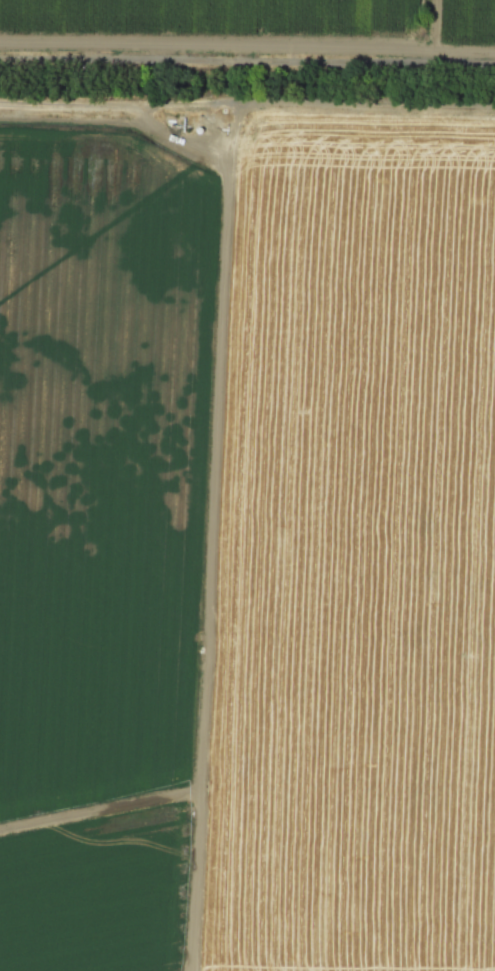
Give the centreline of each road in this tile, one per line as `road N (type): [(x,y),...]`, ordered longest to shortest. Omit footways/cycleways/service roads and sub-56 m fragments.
road 1 (track): [(194,970),(226,172),(150,127),(0,119)]
road 2 (track): [(494,109),(251,106),(235,119),(217,163)]
road 3 (track): [(202,793),(0,832)]

